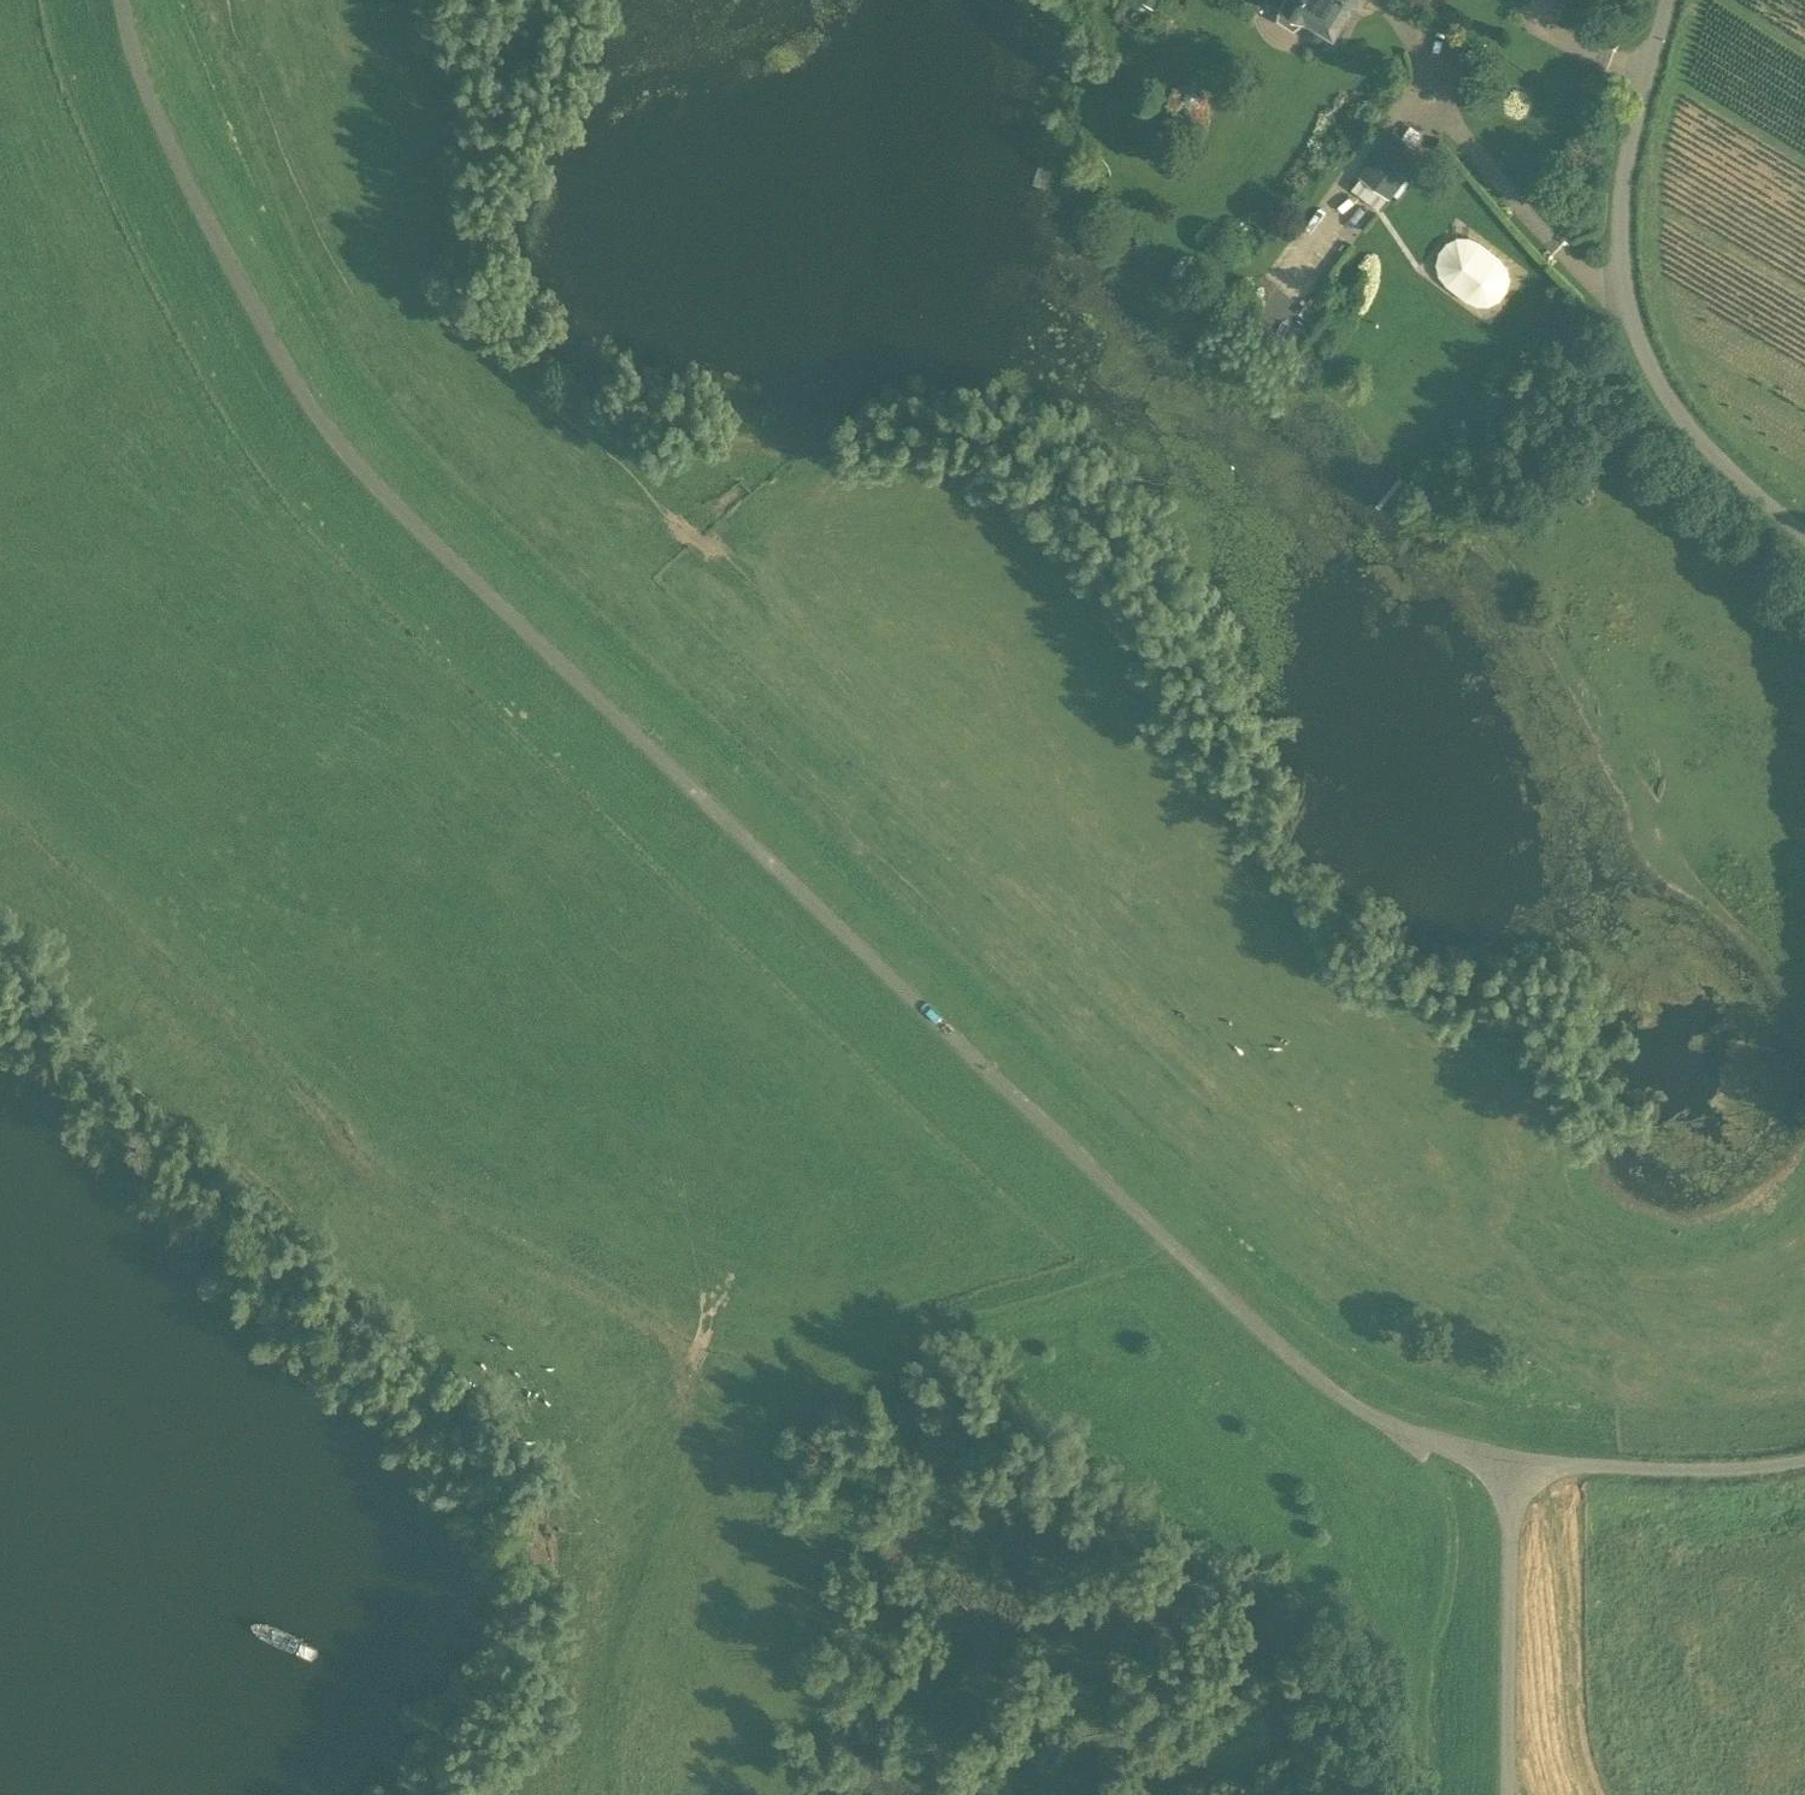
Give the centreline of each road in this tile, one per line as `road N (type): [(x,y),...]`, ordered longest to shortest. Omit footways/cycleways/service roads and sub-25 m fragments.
road 1 (unclassified): [(1660,0),(1623,139),(1614,278),(1658,395),(1692,443),(1804,536)]
road 2 (motorway): [(1804,1507),(1458,1794)]
road 3 (motorway): [(1539,1794),(1804,1578)]

